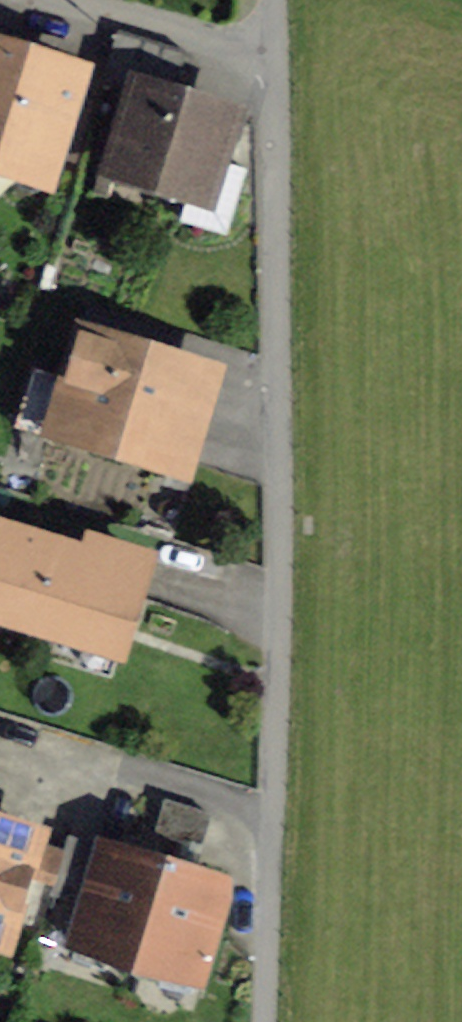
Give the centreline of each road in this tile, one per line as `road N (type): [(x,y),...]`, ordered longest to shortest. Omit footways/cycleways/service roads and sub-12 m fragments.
road 1 (residential): [(271,62),(280,644),(267,1021)]
road 2 (residential): [(271,62),(51,0)]

